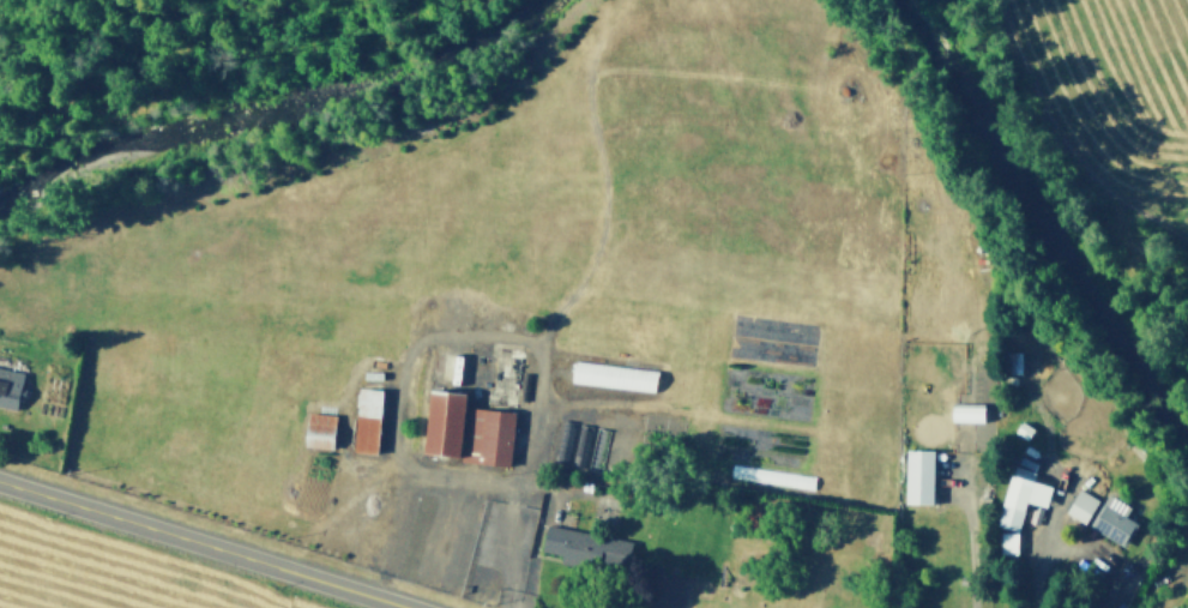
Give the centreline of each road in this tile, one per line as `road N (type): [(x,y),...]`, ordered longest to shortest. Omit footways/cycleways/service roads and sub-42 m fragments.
road 1 (secondary): [(409,607),(0,480)]

